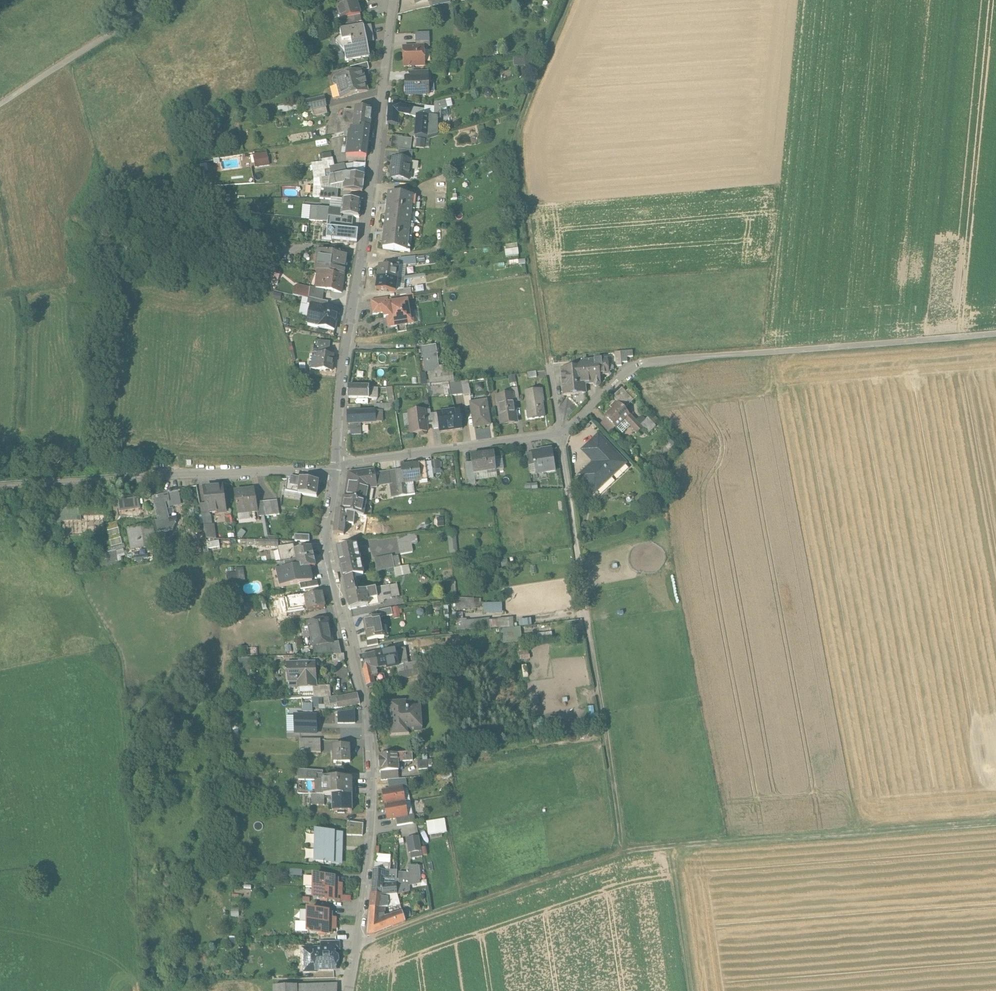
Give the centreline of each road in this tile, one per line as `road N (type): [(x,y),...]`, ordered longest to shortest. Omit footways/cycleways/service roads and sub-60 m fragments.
road 1 (track): [(358,943),(625,851),(995,830)]
road 2 (residential): [(336,465),(324,538),(361,688),(370,776),(348,990)]
road 3 (residential): [(392,0),(336,465)]
road 4 (unclassified): [(637,362),(995,342)]
road 5 (track): [(572,0),(517,143),(545,345)]
road 6 (residential): [(336,465),(0,497)]
road 7 (track): [(585,601),(625,851)]
road 8 (residential): [(336,465),(558,432)]
road 9 (unclassified): [(0,104),(166,0)]
road 10 (residential): [(585,601),(558,432)]
road 11 (track): [(671,849),(694,990)]

